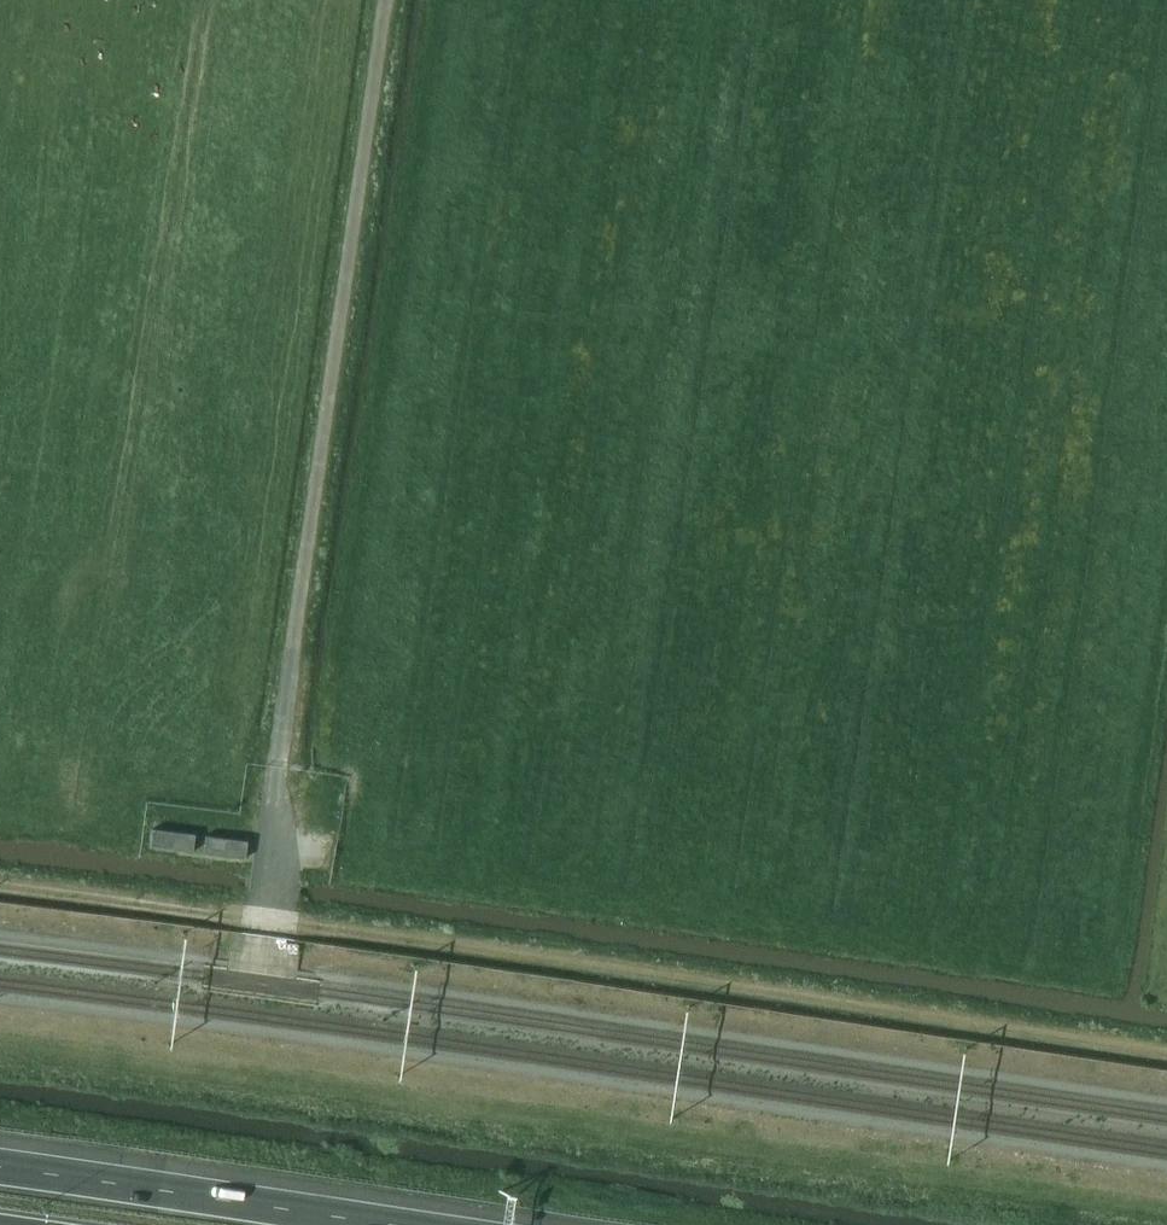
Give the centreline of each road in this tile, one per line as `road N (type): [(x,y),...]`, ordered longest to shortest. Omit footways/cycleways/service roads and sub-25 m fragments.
road 1 (motorway): [(387,1224),(0,1169)]

